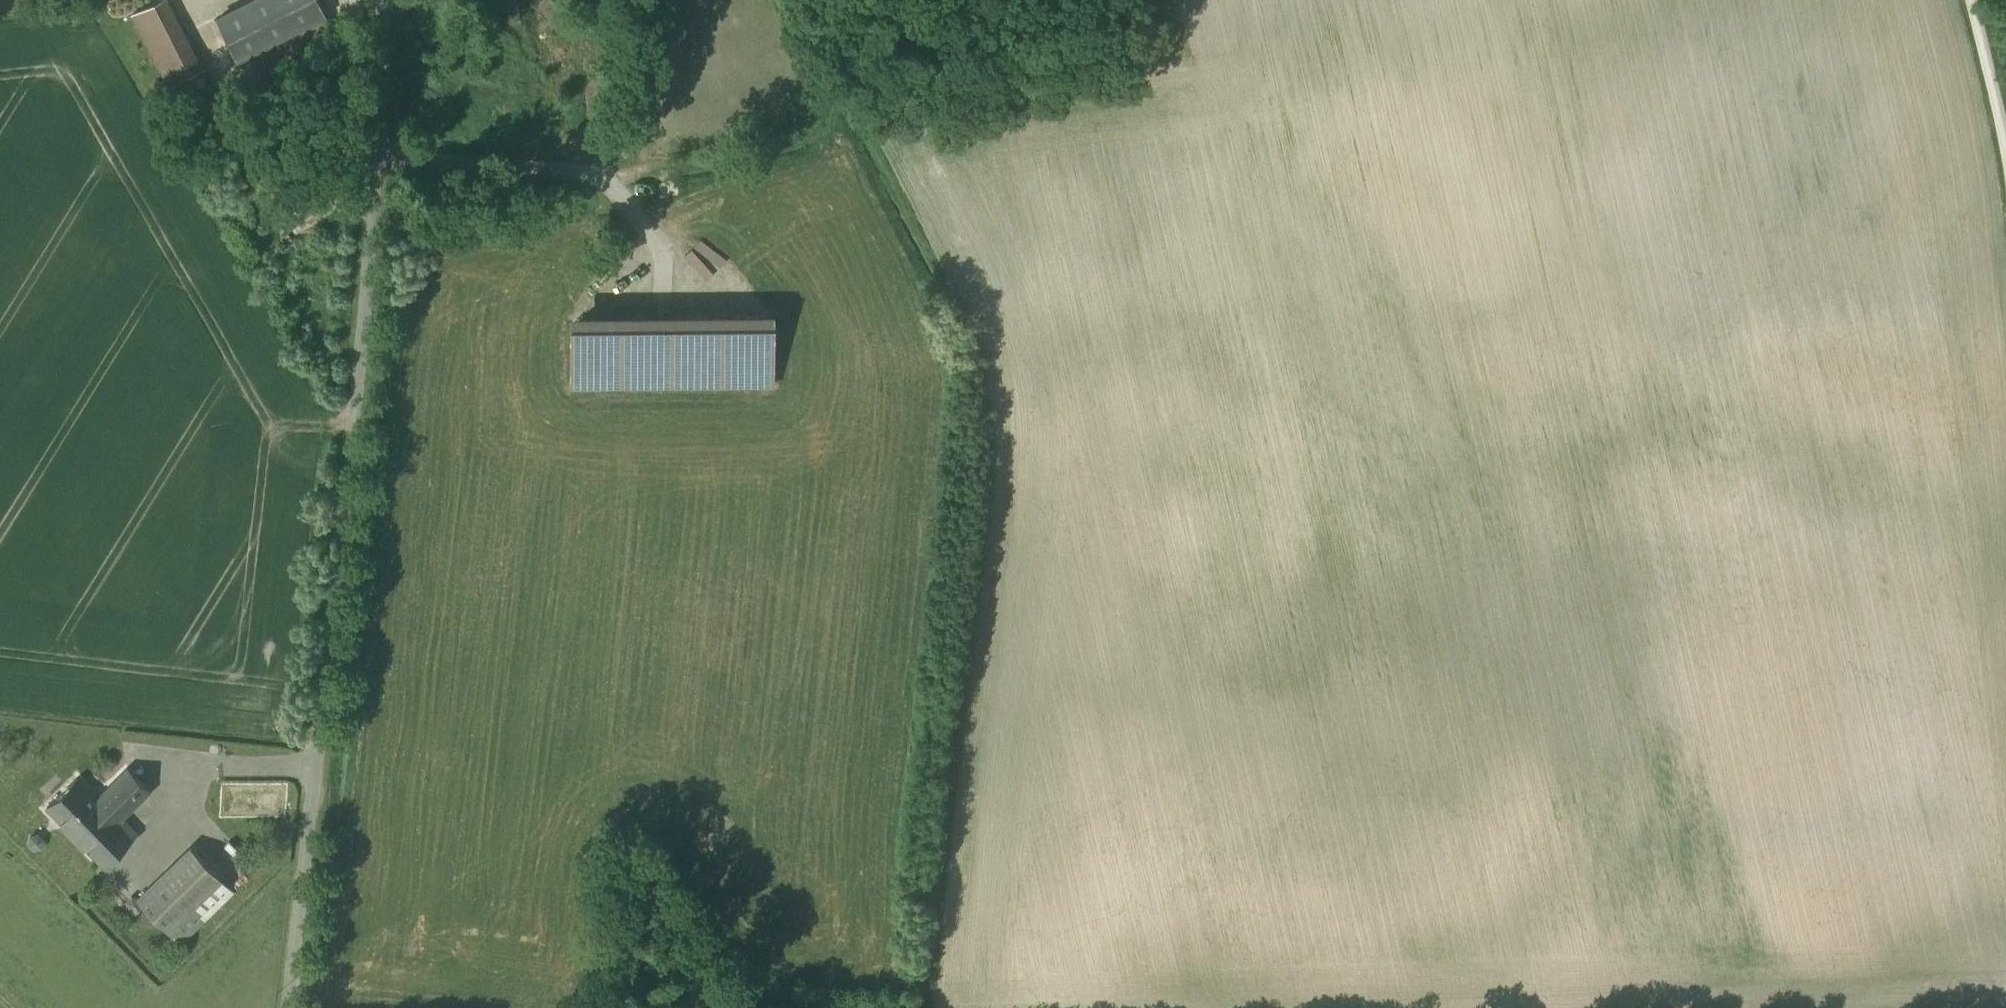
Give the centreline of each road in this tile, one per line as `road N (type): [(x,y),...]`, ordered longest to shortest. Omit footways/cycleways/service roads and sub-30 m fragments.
road 1 (unclassified): [(381,0),(379,116),(288,1007)]
road 2 (unclassified): [(2005,121),(1977,0)]

